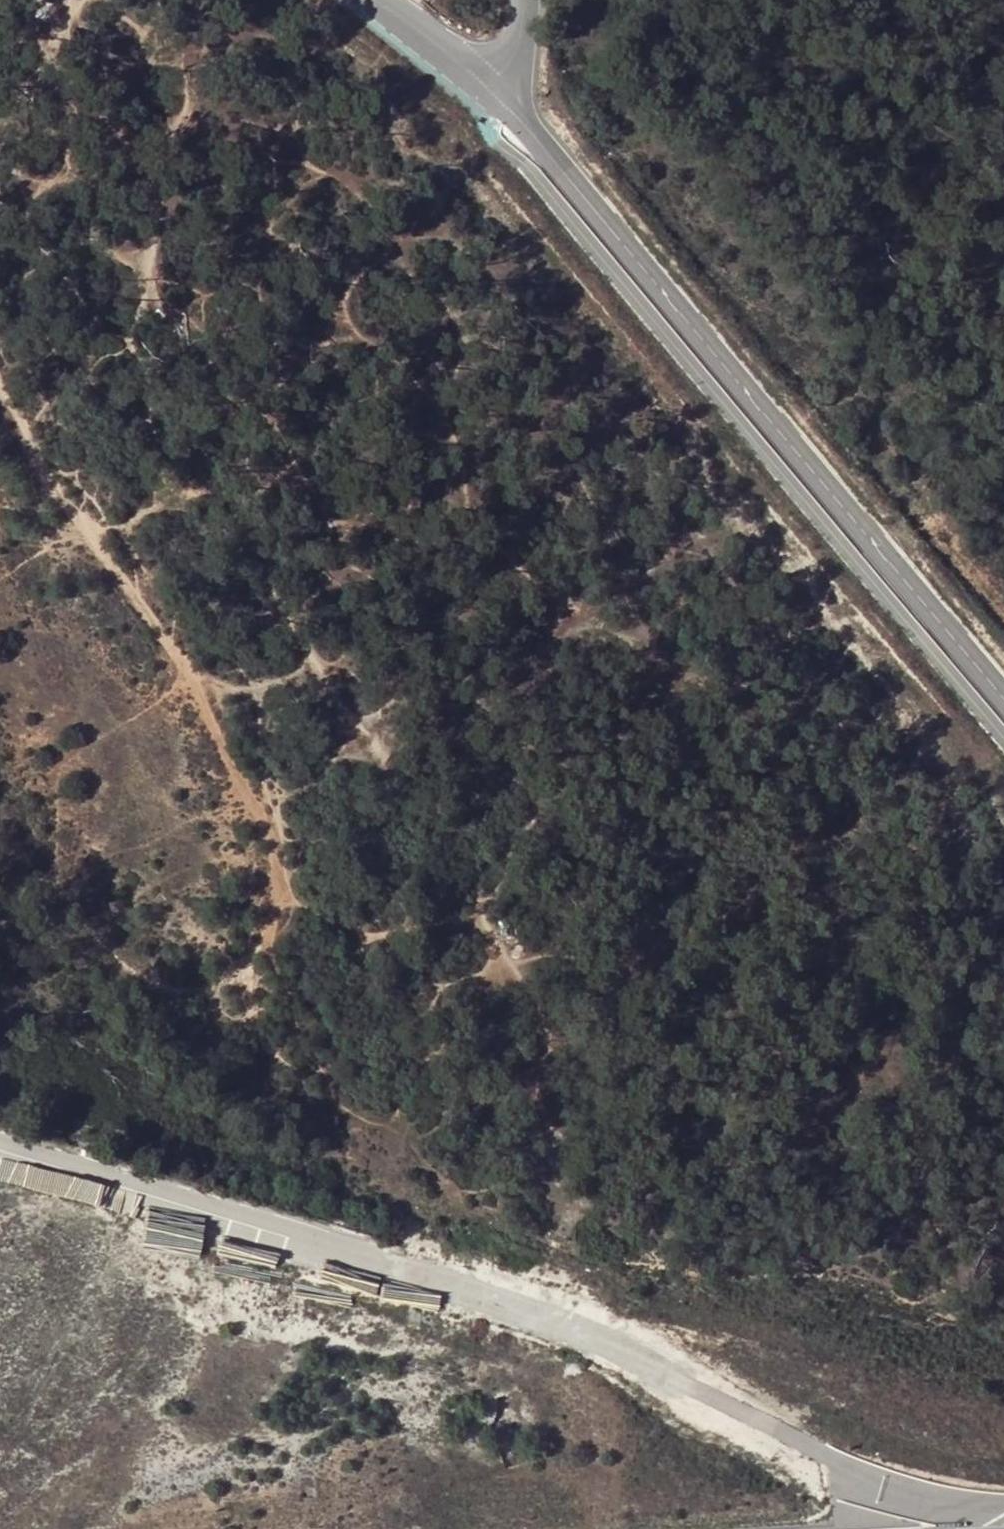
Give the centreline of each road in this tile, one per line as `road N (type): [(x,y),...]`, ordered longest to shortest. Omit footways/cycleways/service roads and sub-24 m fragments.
road 1 (tertiary): [(1003,698),(489,89)]
road 2 (tertiary): [(489,89),(373,0)]

